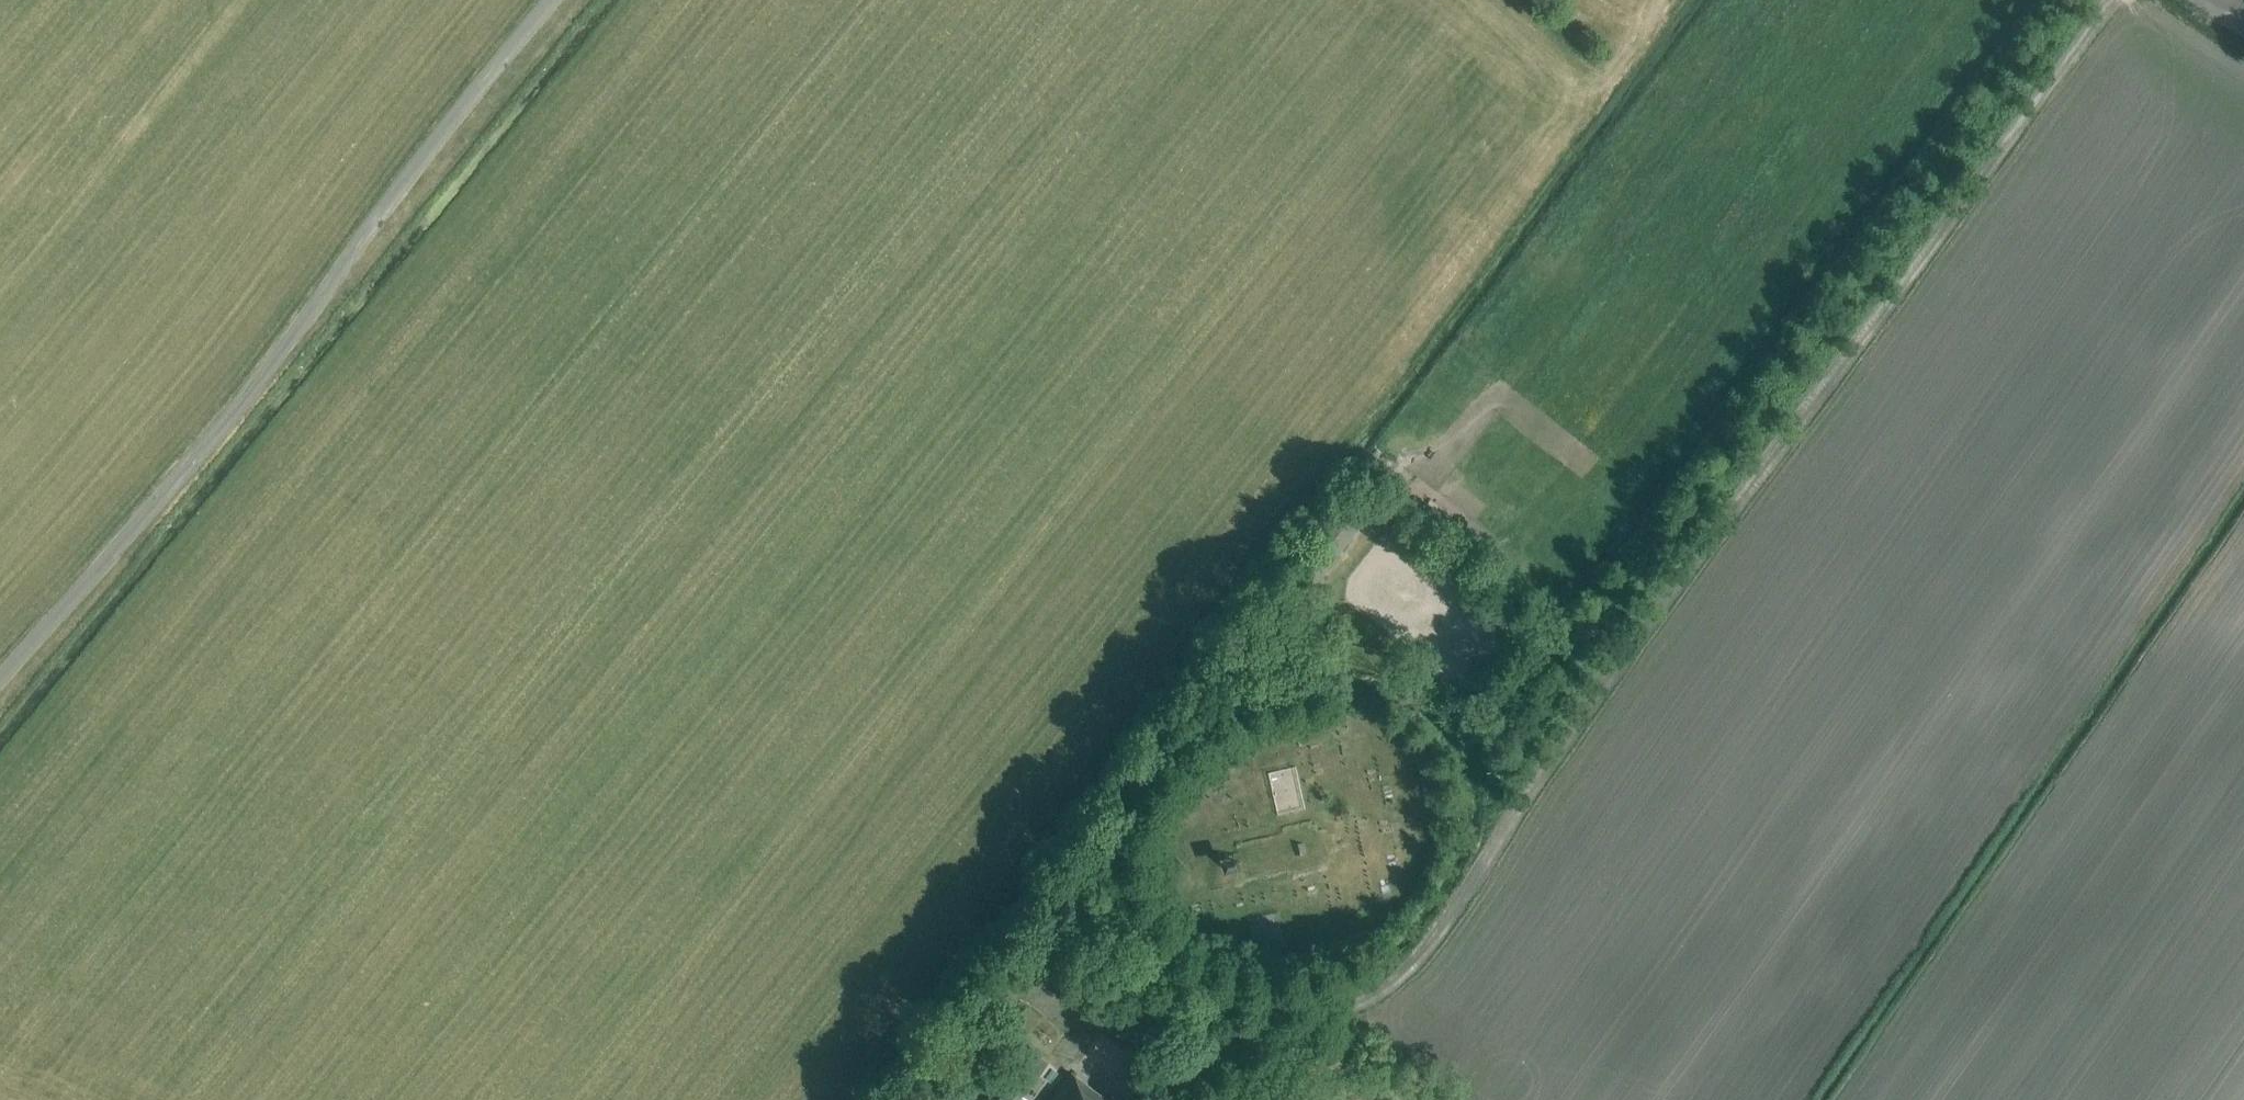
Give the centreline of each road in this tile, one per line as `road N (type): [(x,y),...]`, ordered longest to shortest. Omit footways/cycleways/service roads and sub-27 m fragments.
road 1 (unclassified): [(0,693),(572,0)]

